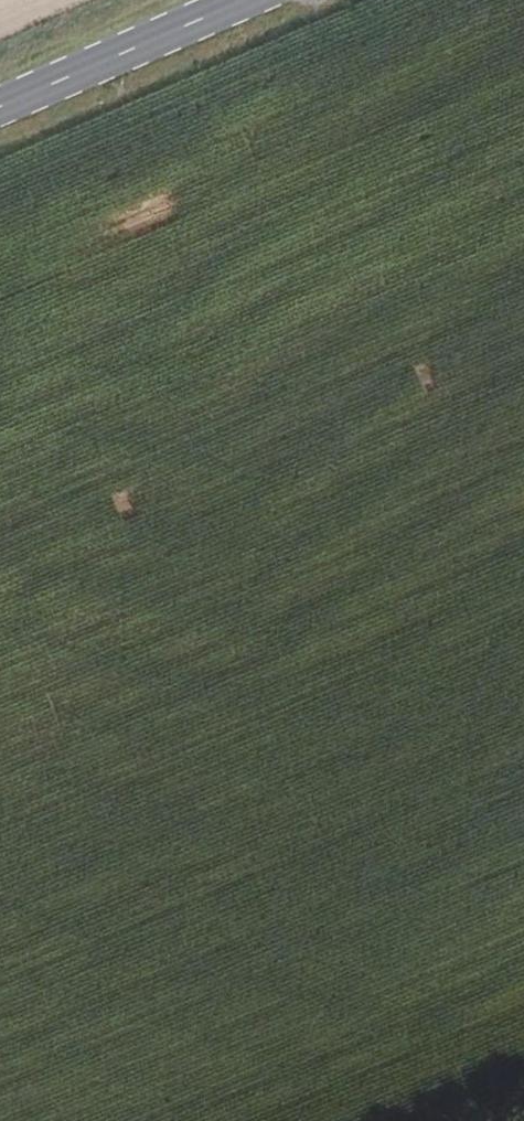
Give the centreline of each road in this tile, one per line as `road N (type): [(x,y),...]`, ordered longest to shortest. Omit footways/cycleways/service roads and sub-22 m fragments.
road 1 (primary): [(0,106),(245,0)]

